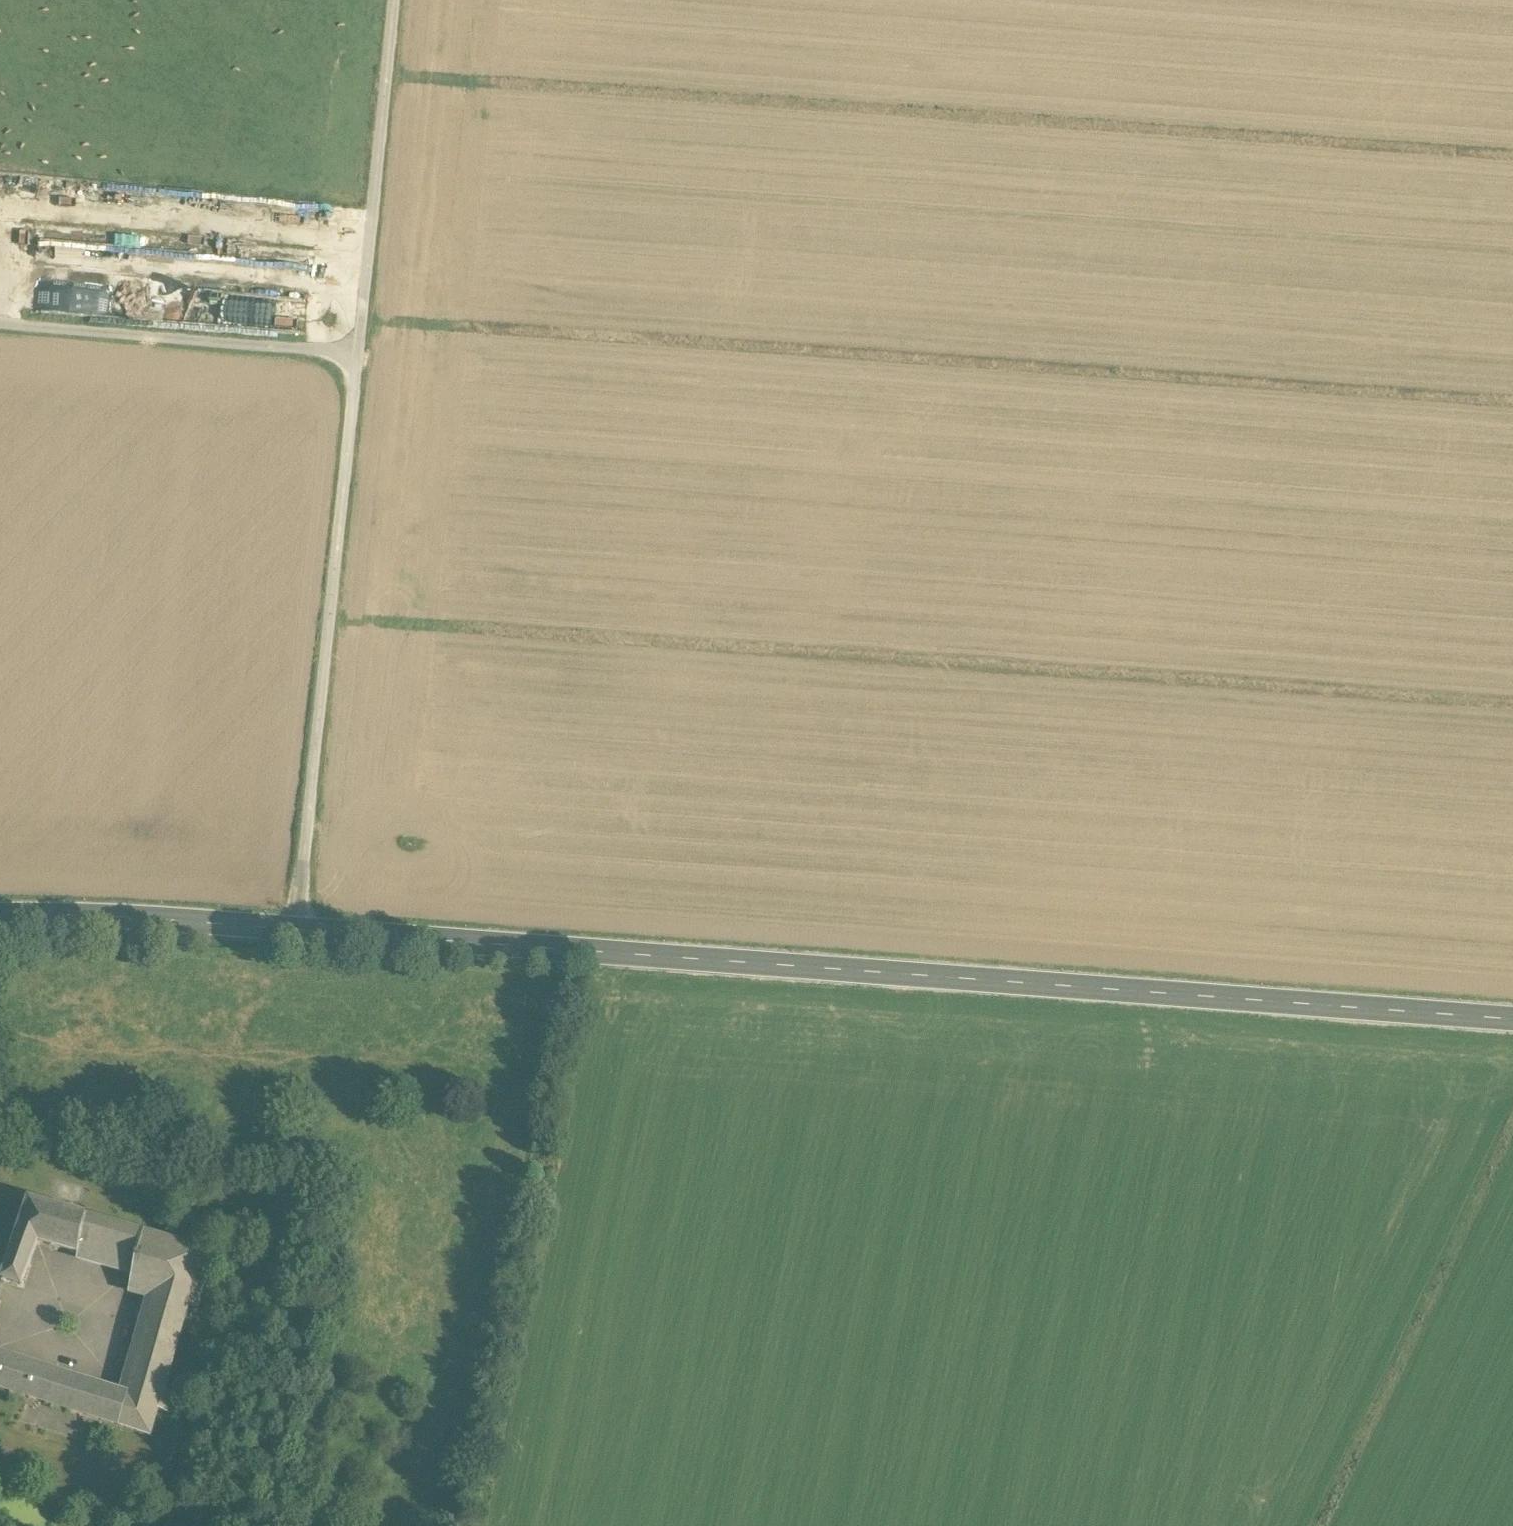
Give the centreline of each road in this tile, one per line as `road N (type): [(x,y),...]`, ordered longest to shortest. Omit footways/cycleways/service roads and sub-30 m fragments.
road 1 (unclassified): [(1512,1022),(296,930),(0,920)]
road 2 (track): [(357,352),(394,0)]

